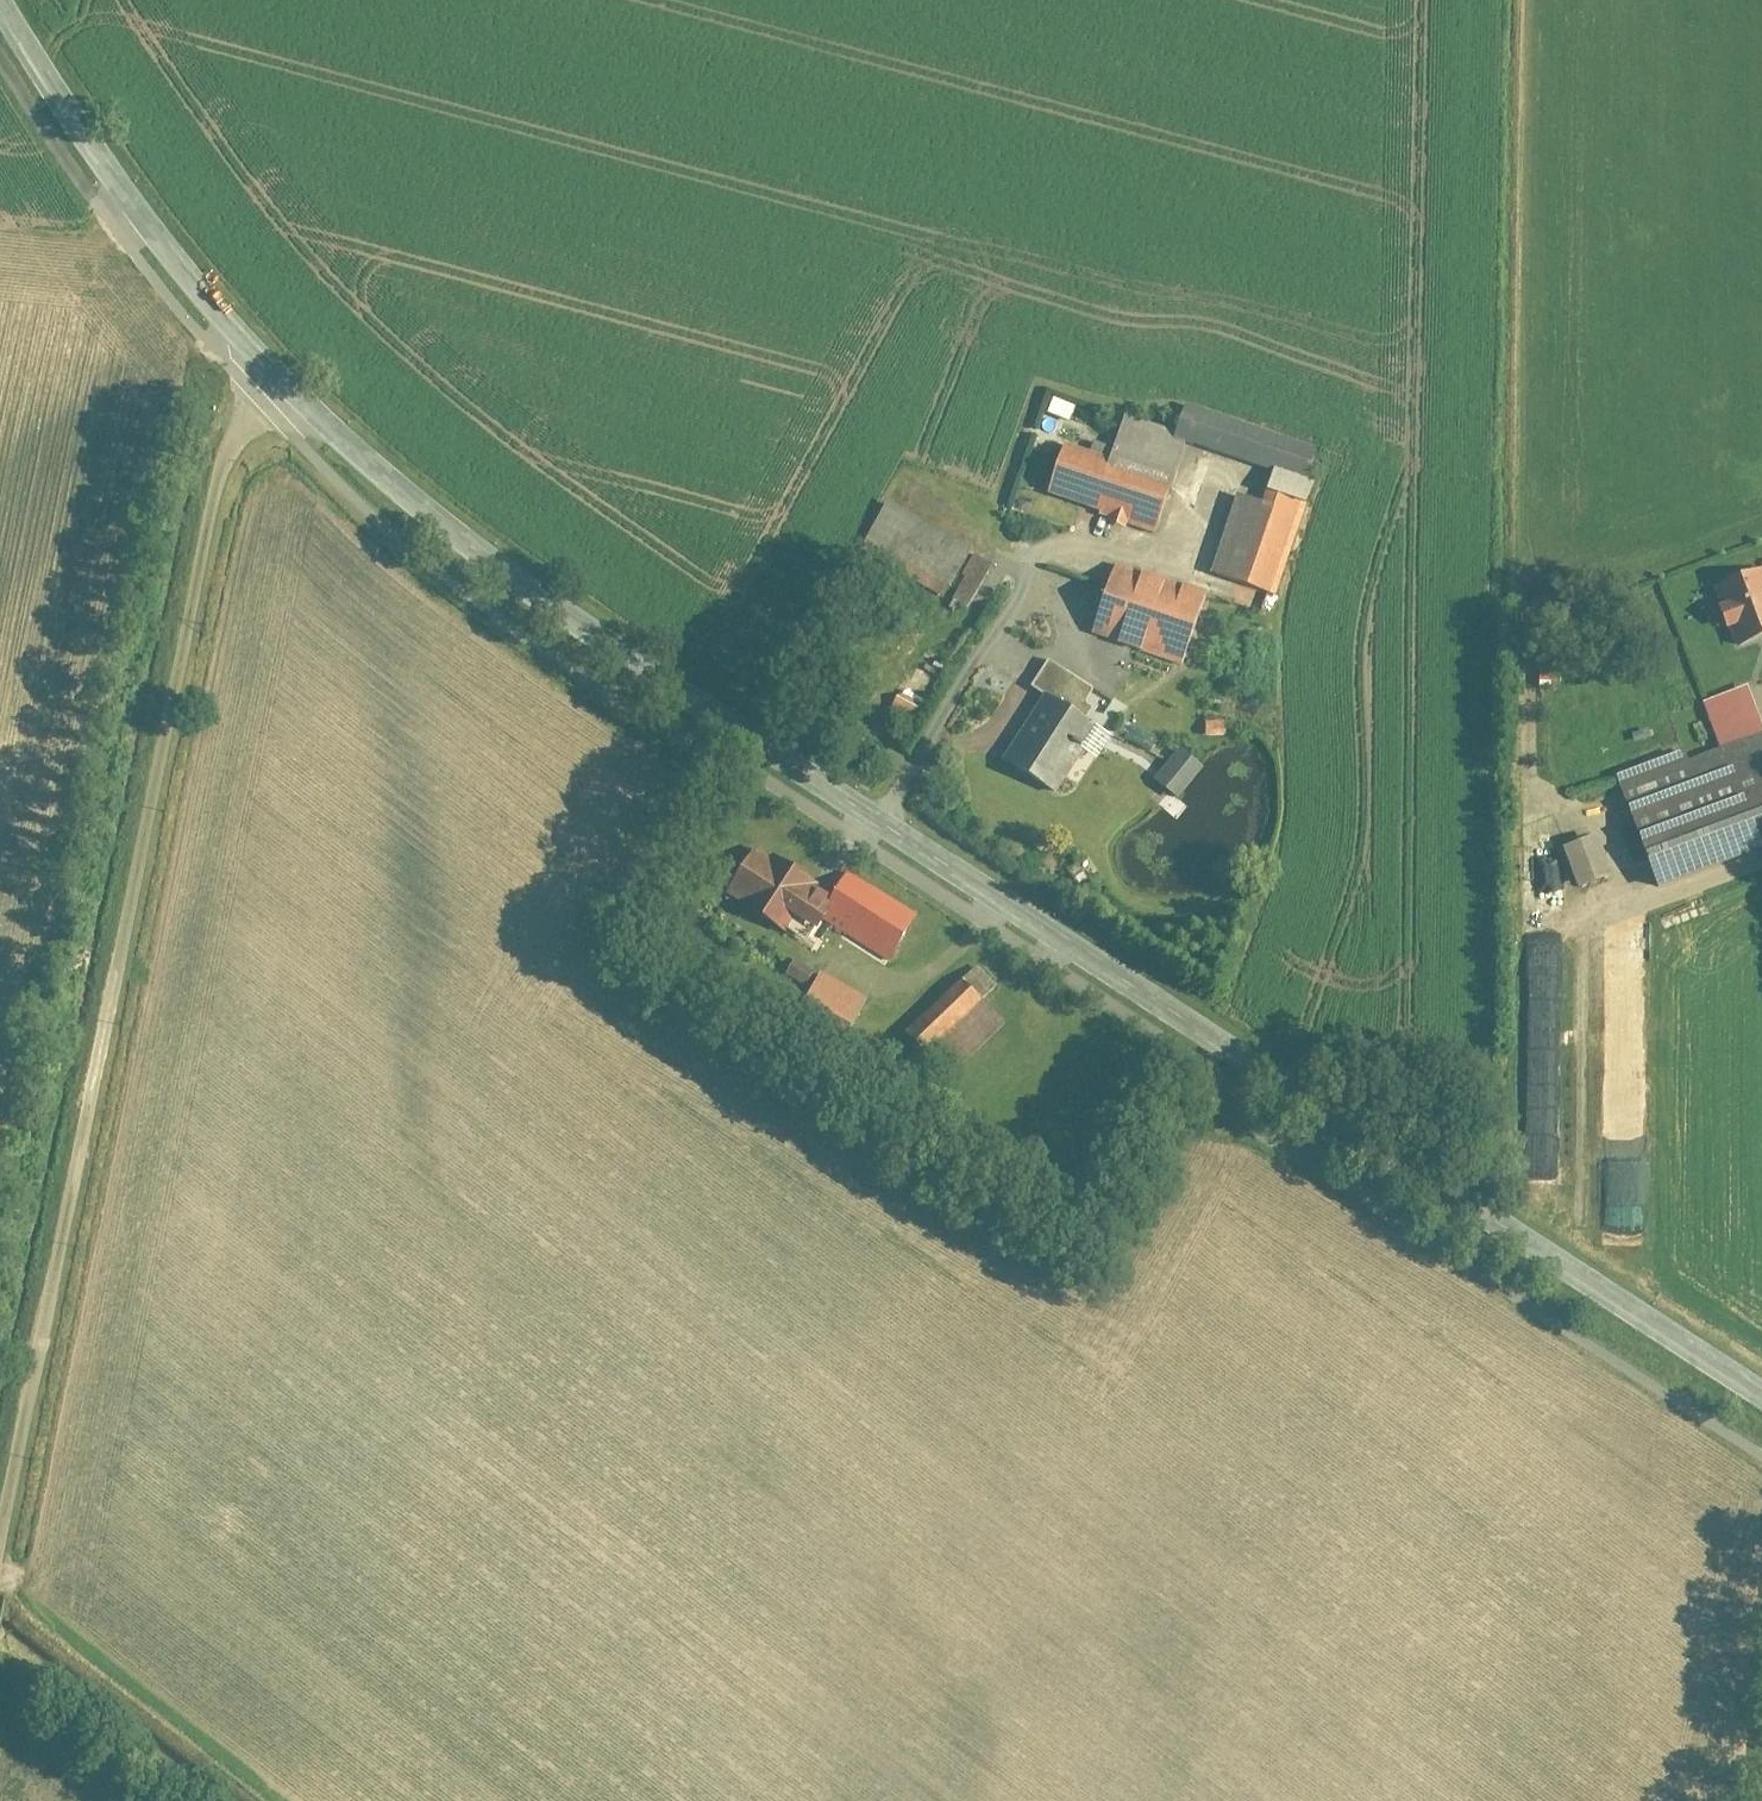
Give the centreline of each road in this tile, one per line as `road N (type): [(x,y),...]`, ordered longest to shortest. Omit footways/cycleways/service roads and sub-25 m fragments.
road 1 (tertiary): [(253,355),(394,482),(564,619),(1761,1398)]
road 2 (unclassified): [(0,1571),(253,355)]
road 3 (tertiary): [(0,7),(253,355)]

